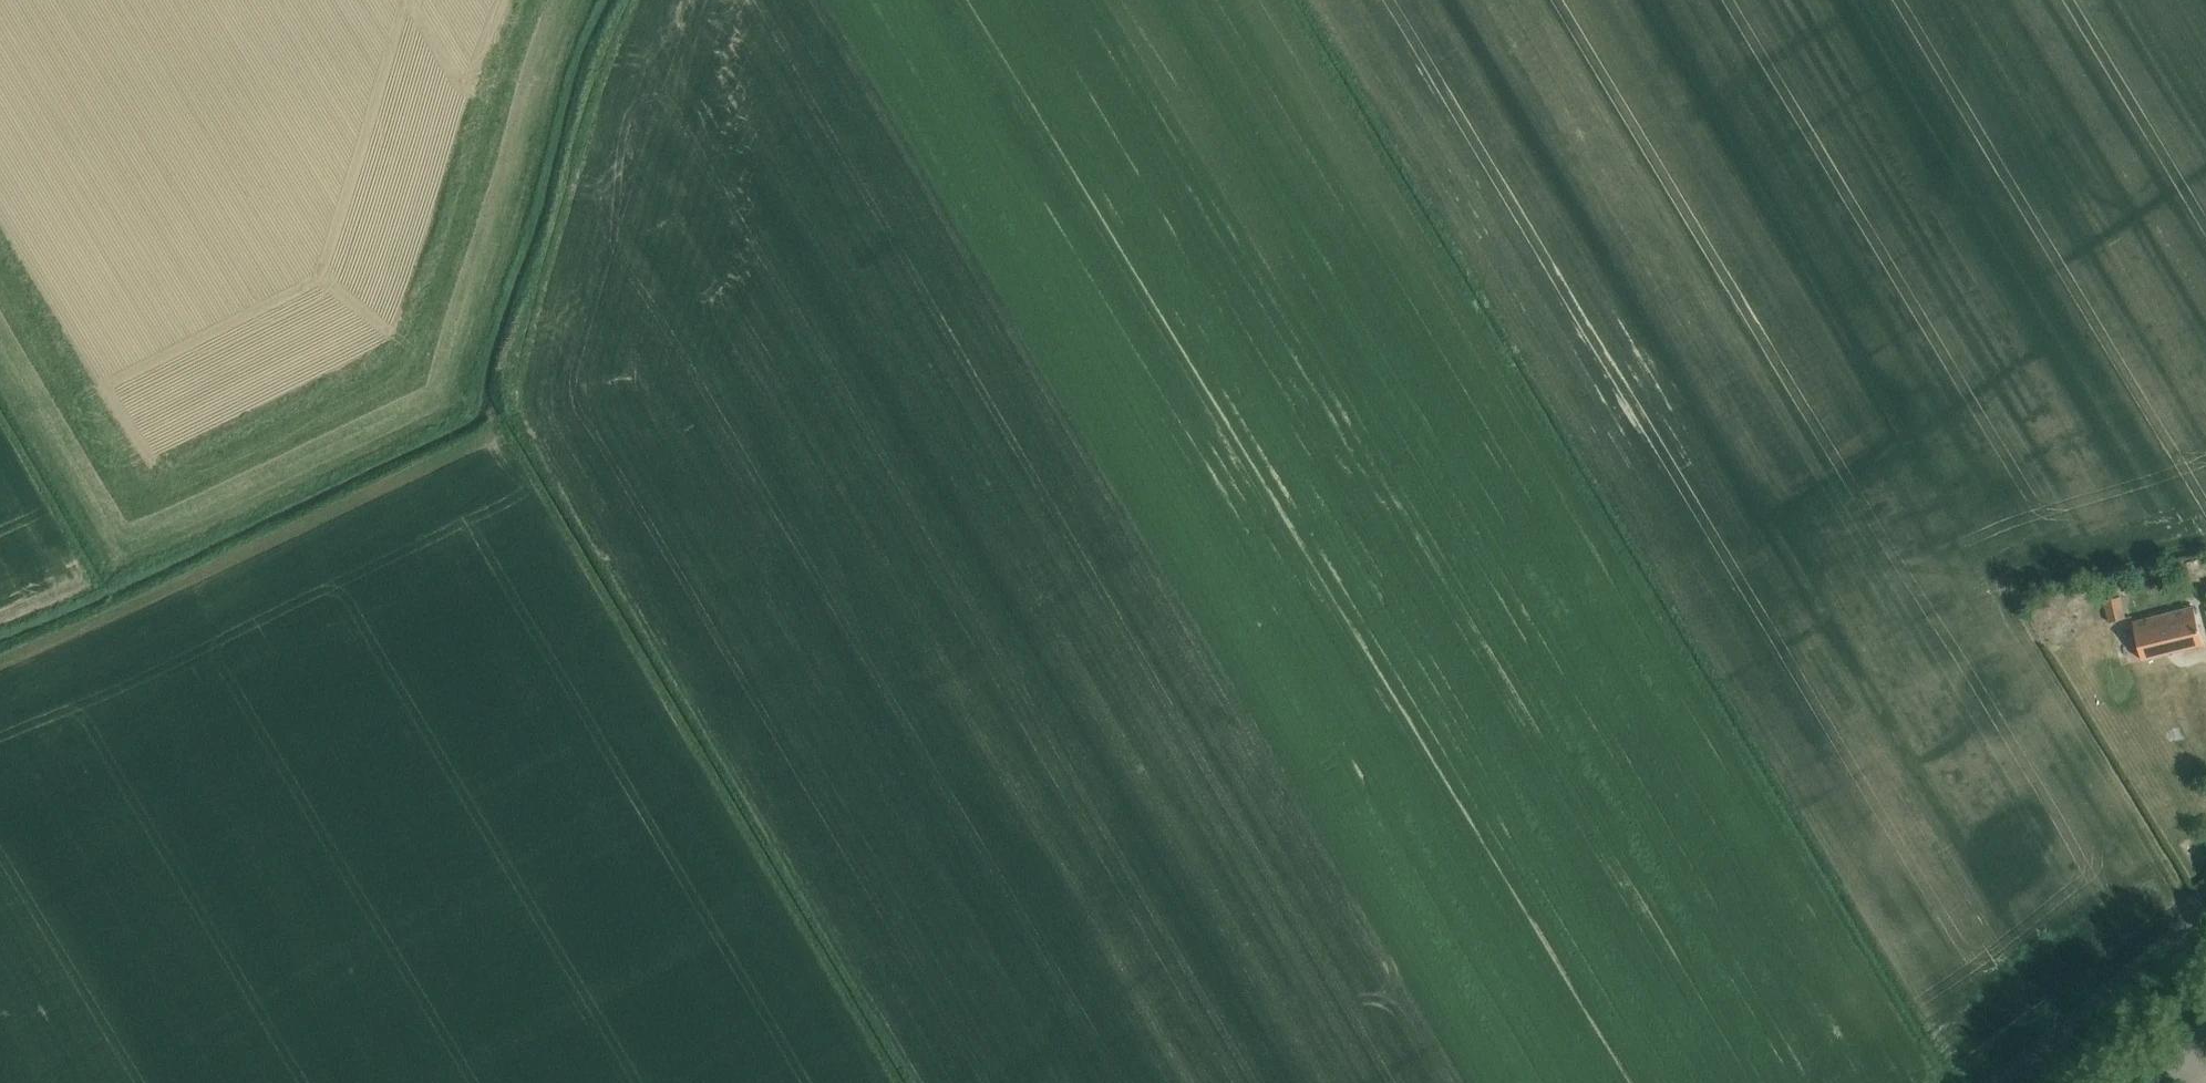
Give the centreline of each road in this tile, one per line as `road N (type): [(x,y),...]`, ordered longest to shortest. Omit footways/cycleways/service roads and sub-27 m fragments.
road 1 (track): [(2023,1050),(2205,891)]

